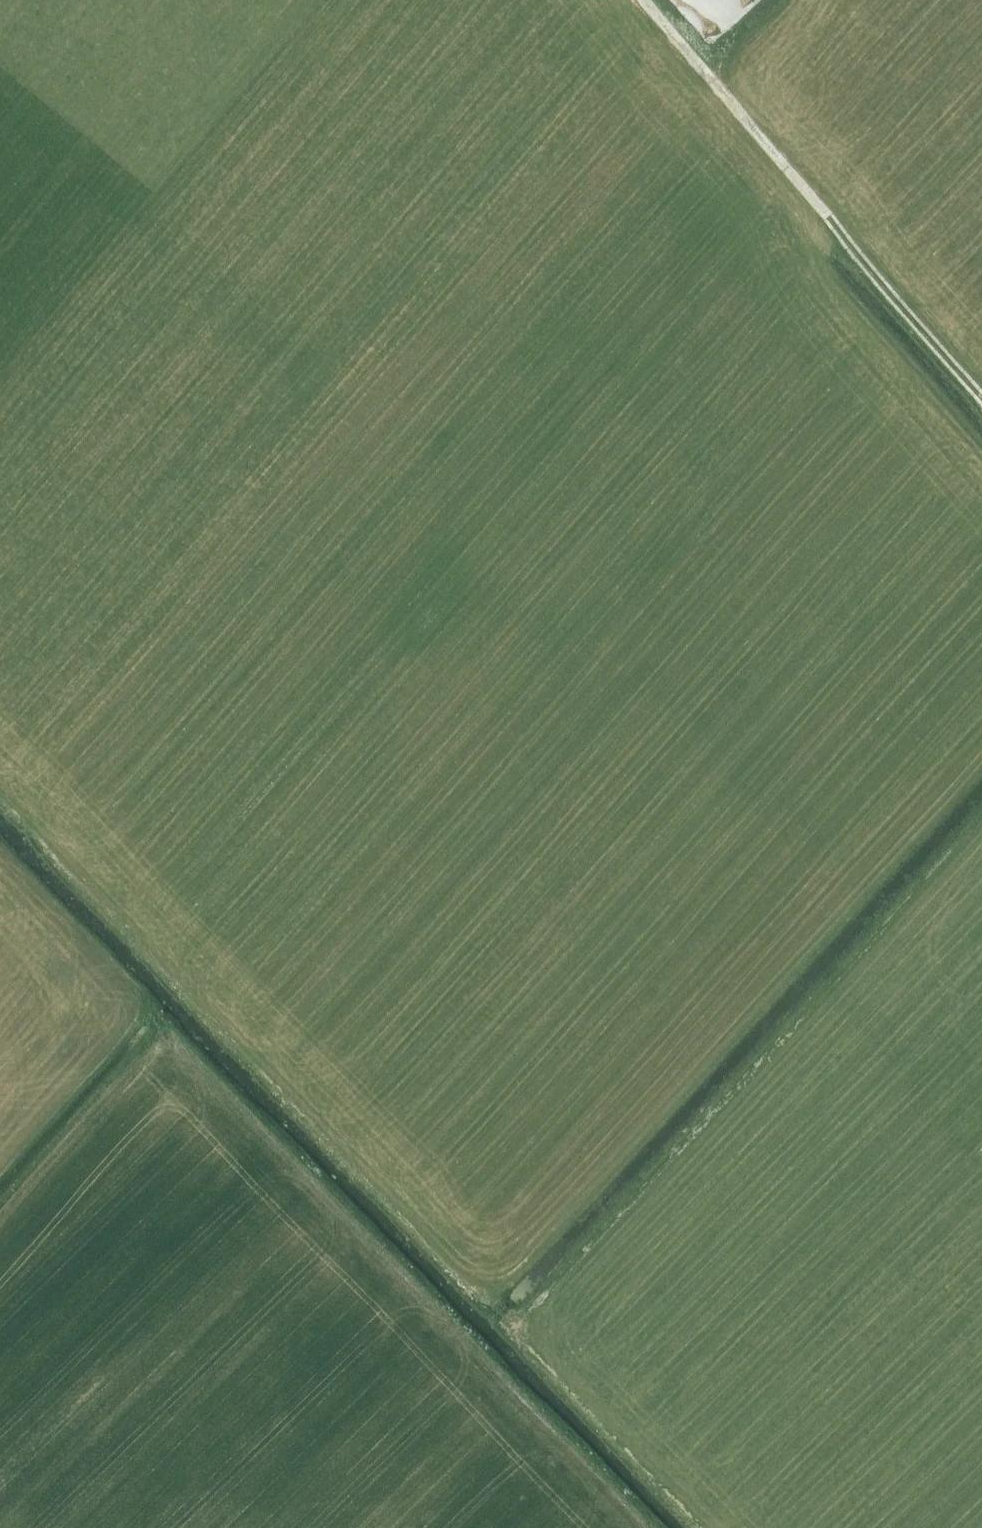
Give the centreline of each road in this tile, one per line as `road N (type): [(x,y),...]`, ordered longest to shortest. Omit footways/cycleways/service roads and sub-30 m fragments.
road 1 (track): [(981,397),(645,0)]

